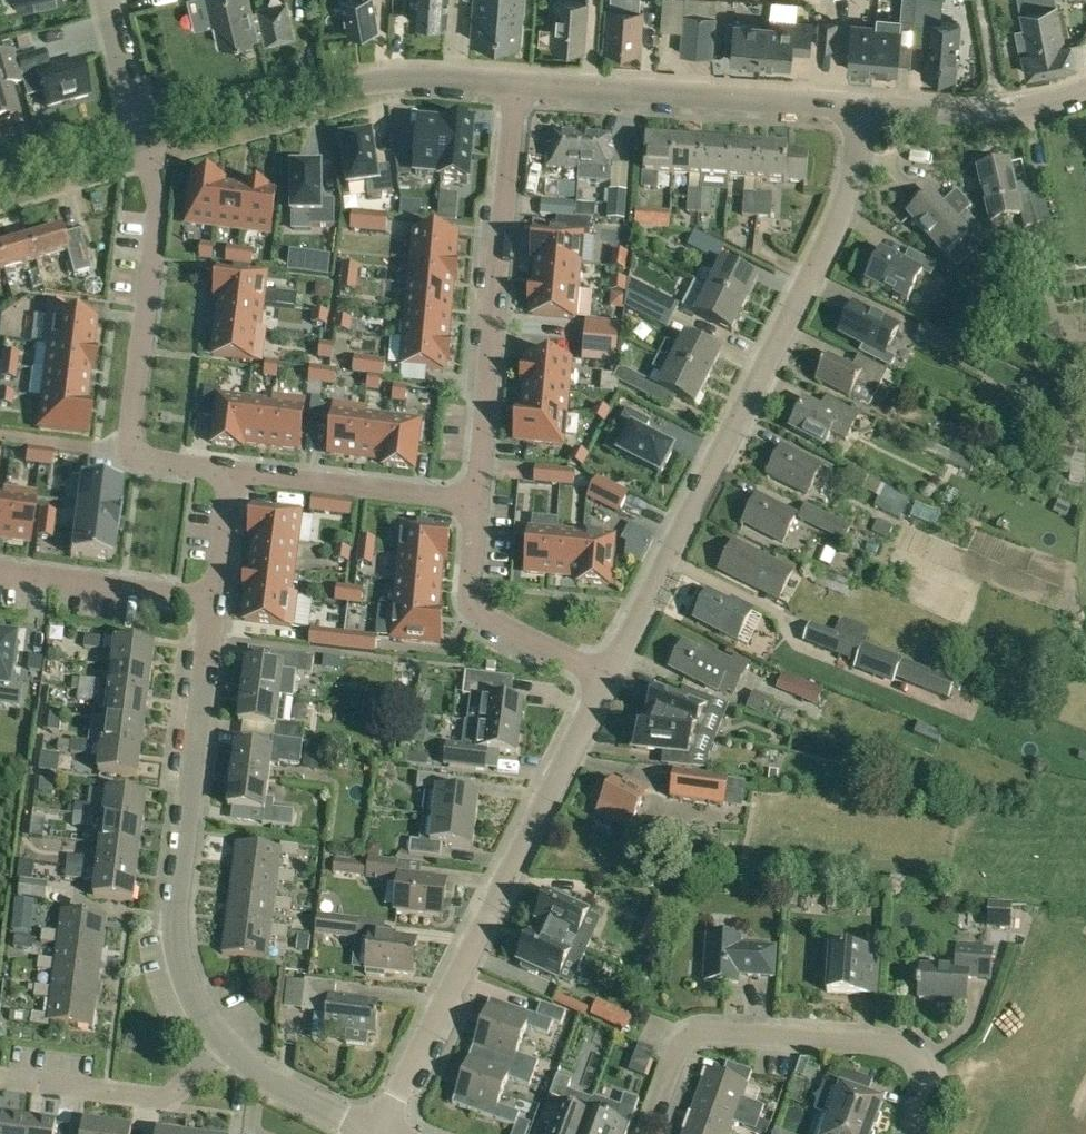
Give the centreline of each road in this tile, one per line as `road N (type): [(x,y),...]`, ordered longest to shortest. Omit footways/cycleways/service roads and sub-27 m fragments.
road 1 (residential): [(608,680),(842,212),(860,107)]
road 2 (residential): [(376,1133),(608,680)]
road 3 (residential): [(226,1045),(186,978),(176,911),(214,598)]
road 4 (residential): [(477,502),(515,83)]
road 5 (residential): [(912,1133),(928,1086),(913,1051),(887,1043),(713,1031),(683,1043),(646,1133)]
road 6 (residential): [(143,136),(382,78),(515,83)]
road 7 (residential): [(515,83),(860,107)]
road 8 (residential): [(131,452),(155,222),(143,136)]
road 9 (residential): [(608,680),(475,610),(477,502)]
road 10 (residential): [(226,1045),(168,1098),(0,1078)]
road 11 (residential): [(235,471),(477,502)]
road 12 (residential): [(860,107),(1001,109),(1085,90)]
road 13 (residential): [(0,570),(214,598)]
road 14 (residential): [(376,1133),(285,1088),(226,1045)]
road 15 (residential): [(0,177),(143,136)]
road 16 (residential): [(143,136),(107,0)]
road 17 (residential): [(131,452),(0,433)]
road 18 (residential): [(214,598),(235,471)]

